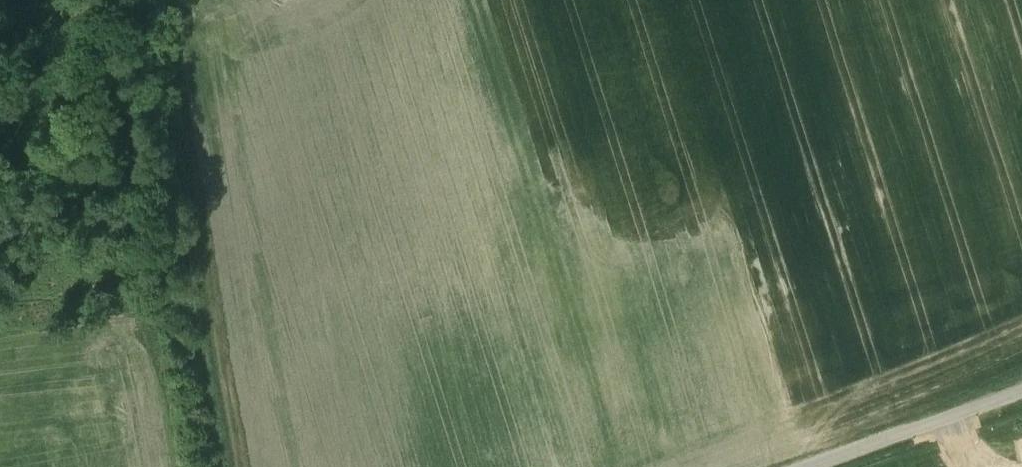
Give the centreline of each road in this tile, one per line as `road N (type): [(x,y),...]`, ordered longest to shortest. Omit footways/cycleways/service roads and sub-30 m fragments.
road 1 (unclassified): [(1021,394),(816,466)]

